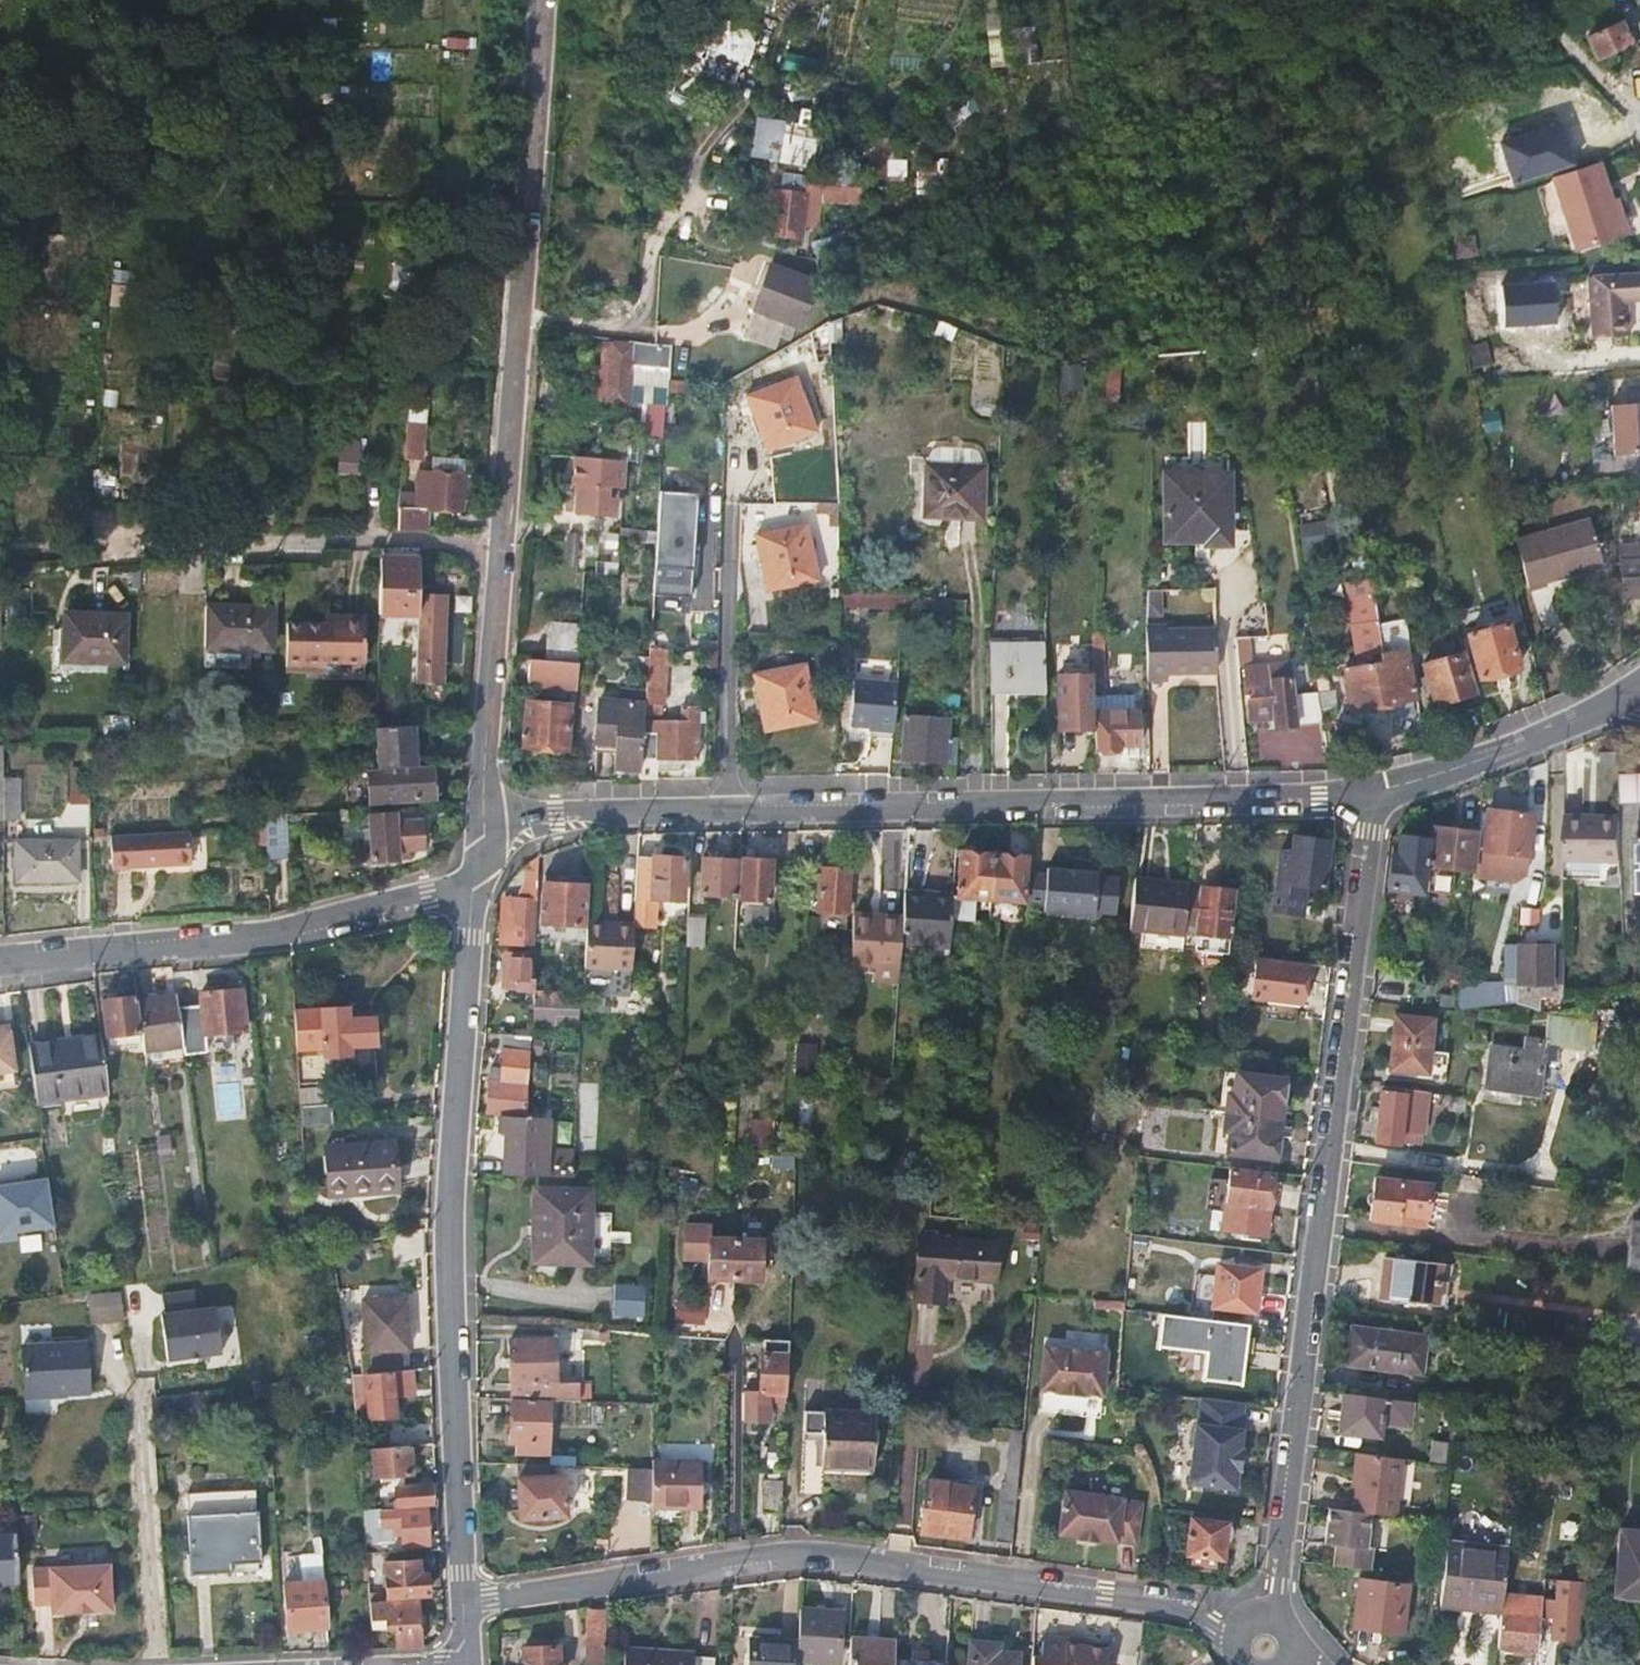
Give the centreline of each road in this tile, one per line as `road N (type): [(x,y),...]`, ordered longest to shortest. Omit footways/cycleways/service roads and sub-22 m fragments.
road 1 (residential): [(1373,799),(516,822),(476,876)]
road 2 (residential): [(539,0),(532,205),(476,876)]
road 3 (residential): [(1267,1644),(1373,799)]
road 4 (residential): [(464,1597),(796,1556),(1188,1611),(1267,1644)]
road 5 (residential): [(476,876),(454,1138),(450,1319),(464,1597)]
road 6 (track): [(262,537),(268,471),(323,265),(321,185),(301,117),(316,0)]
road 7 (track): [(0,544),(215,537),(502,545)]
road 8 (residential): [(476,876),(350,920),(187,950),(0,963)]
road 9 (track): [(532,205),(190,188)]
road 10 (residential): [(1373,799),(1547,739),(1639,697)]
road 11 (track): [(1530,0),(1585,67),(1639,101)]

